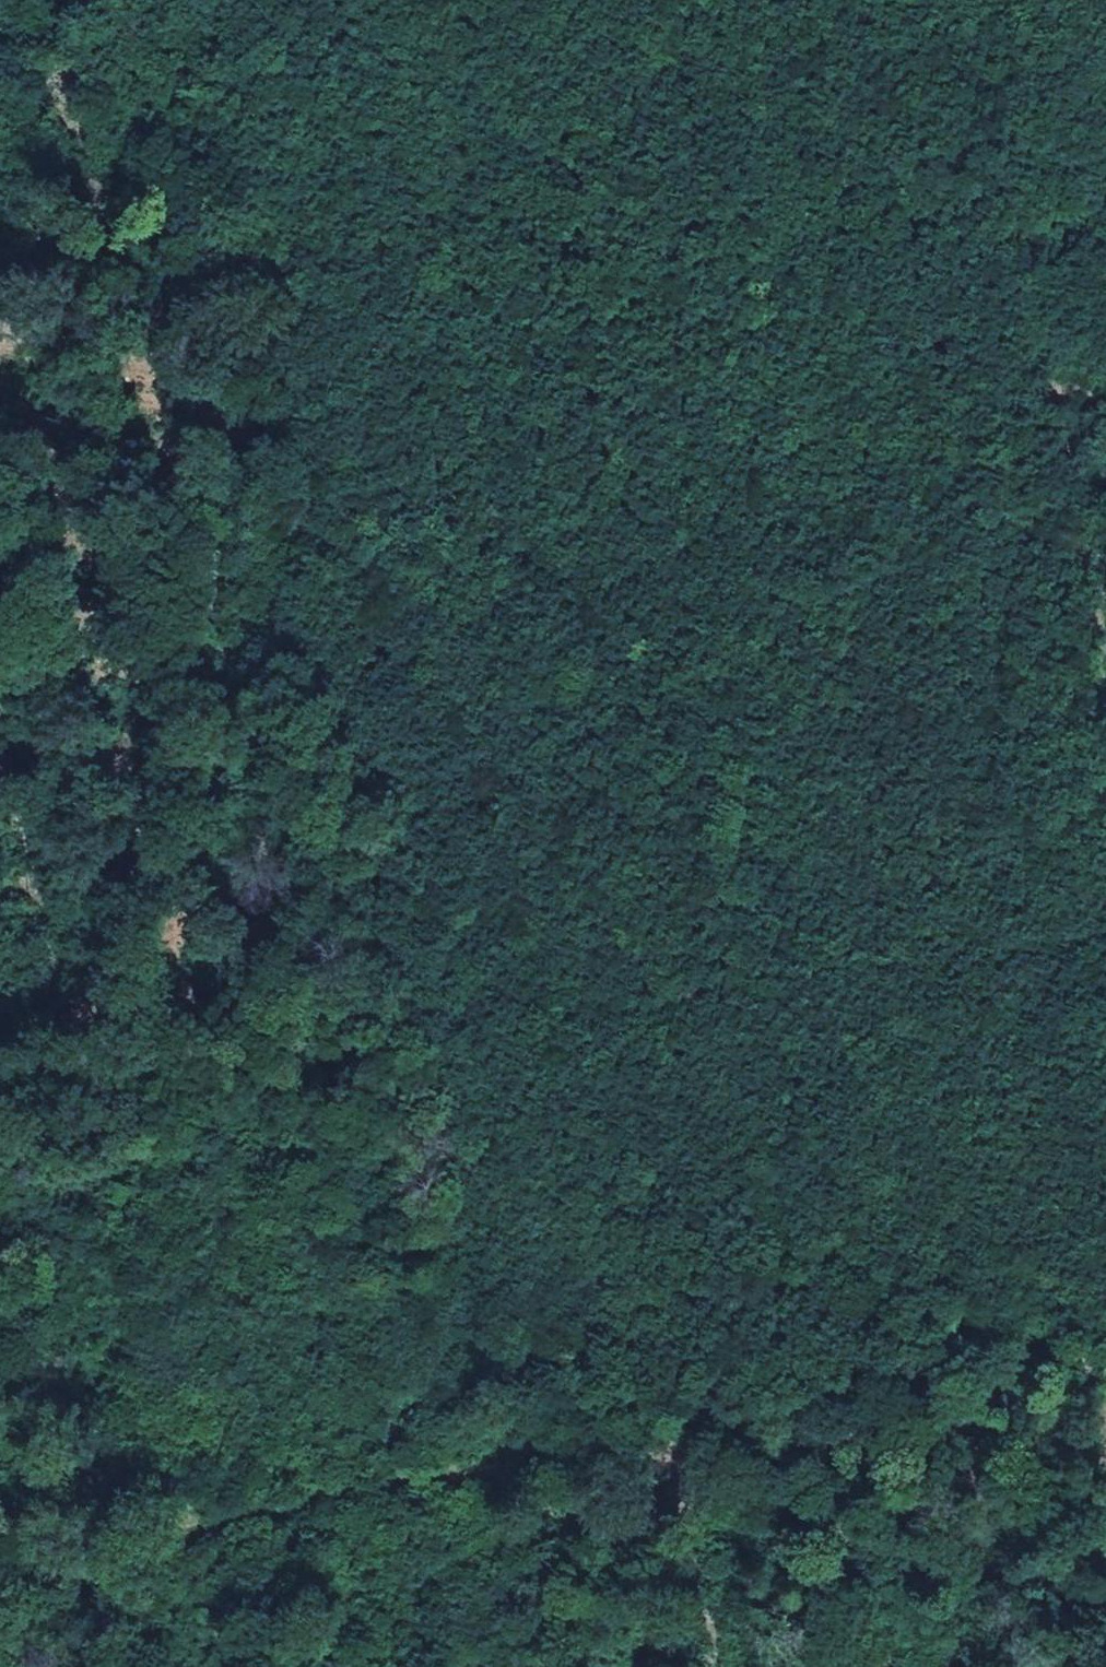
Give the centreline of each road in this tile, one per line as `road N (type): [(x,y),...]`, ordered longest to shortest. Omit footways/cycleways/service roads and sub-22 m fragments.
road 1 (track): [(1105,660),(953,0)]

